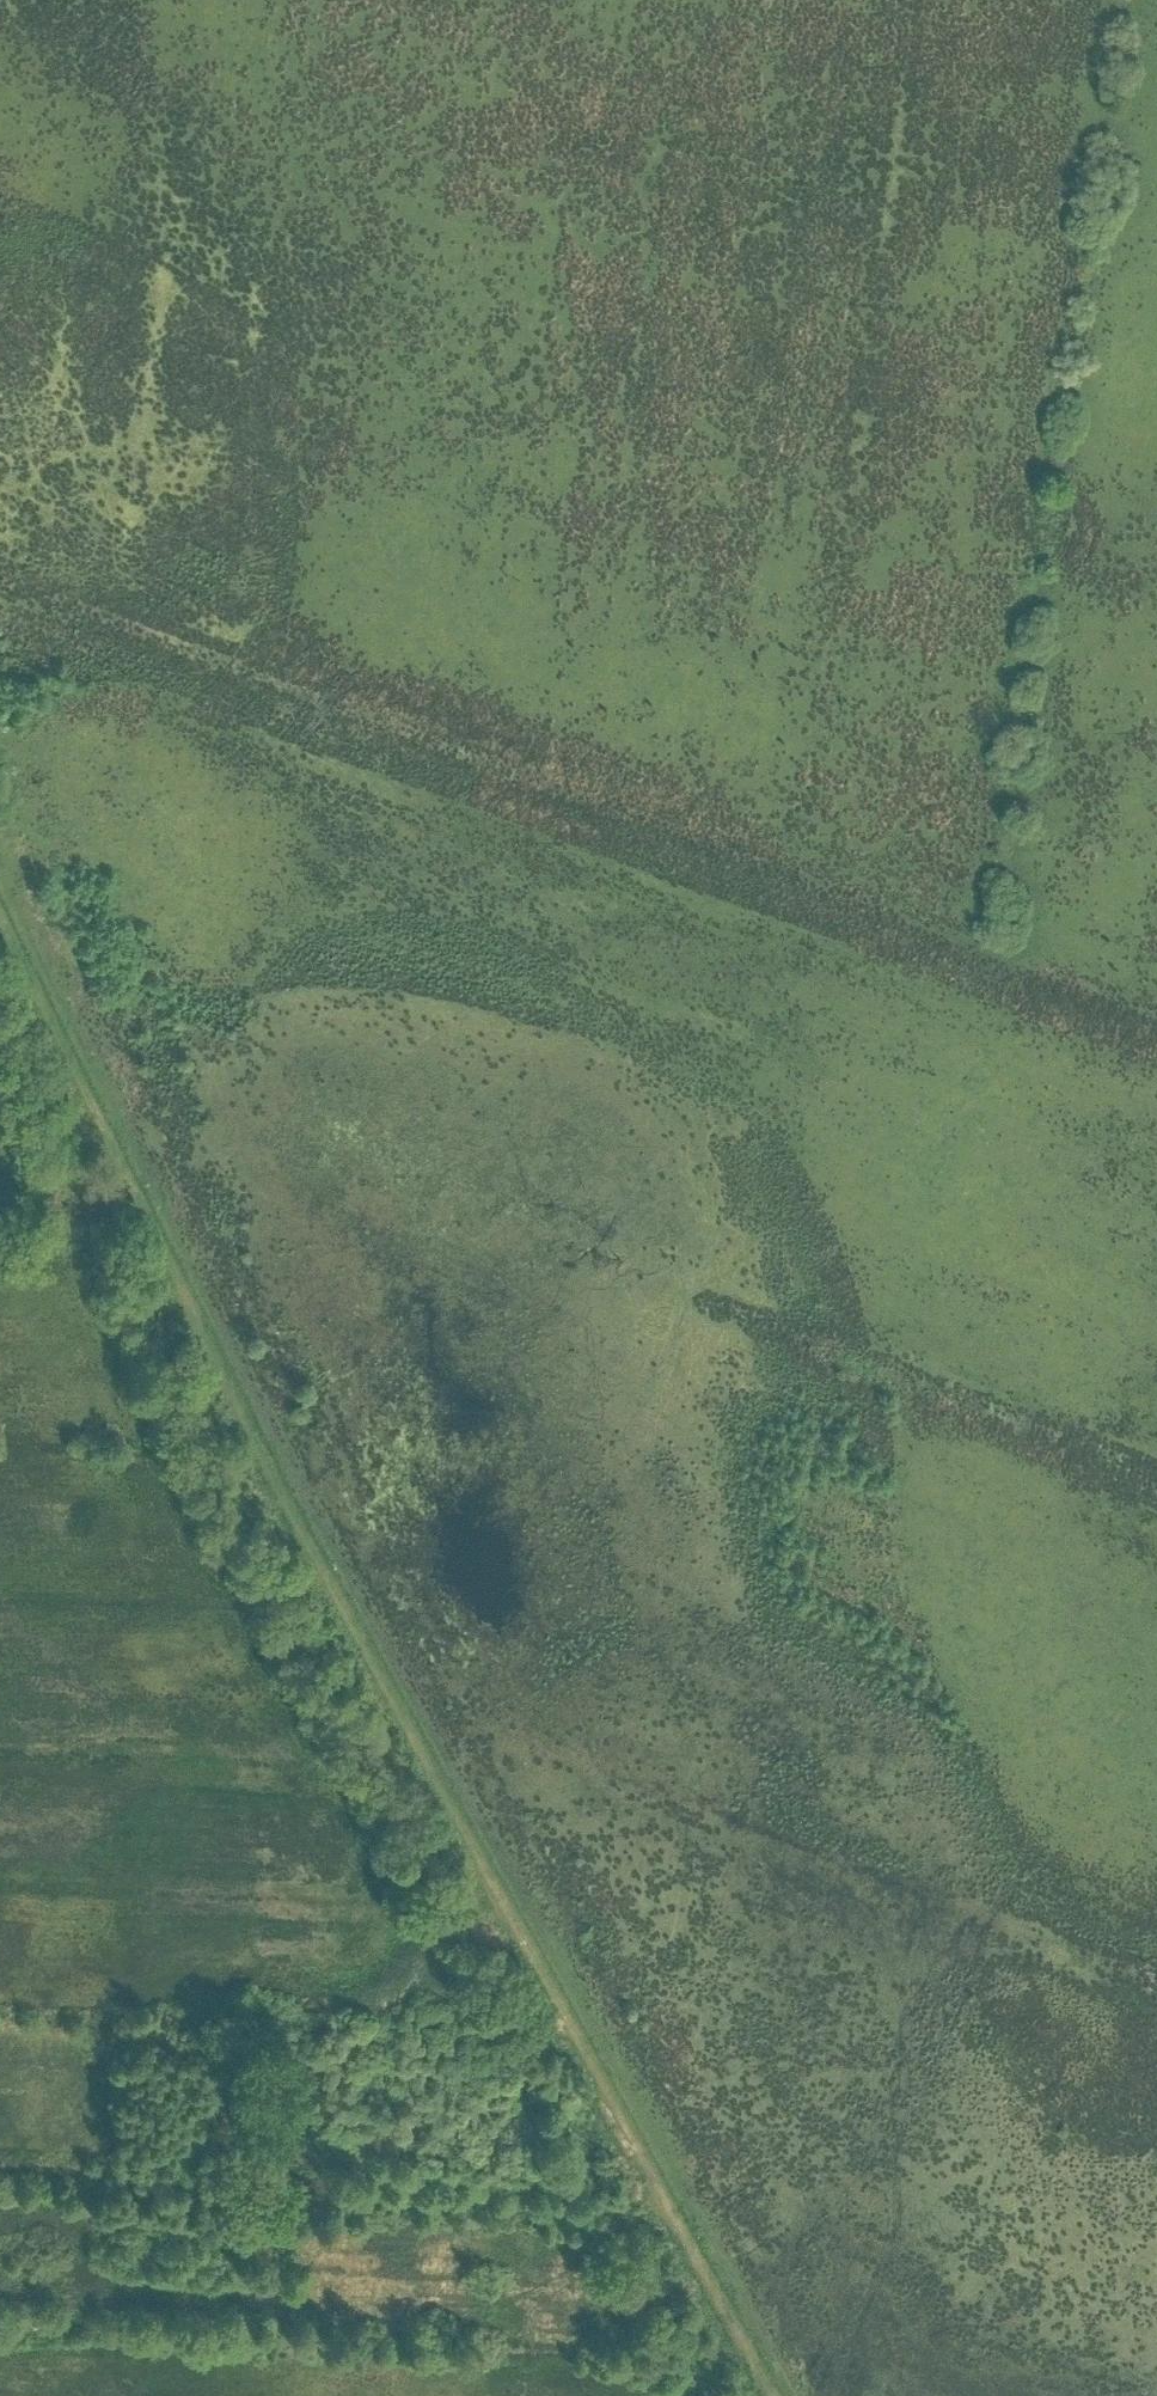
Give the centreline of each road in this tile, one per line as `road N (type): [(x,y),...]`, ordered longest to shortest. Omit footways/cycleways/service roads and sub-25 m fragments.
road 1 (track): [(773,2395),(274,1471),(0,913)]

